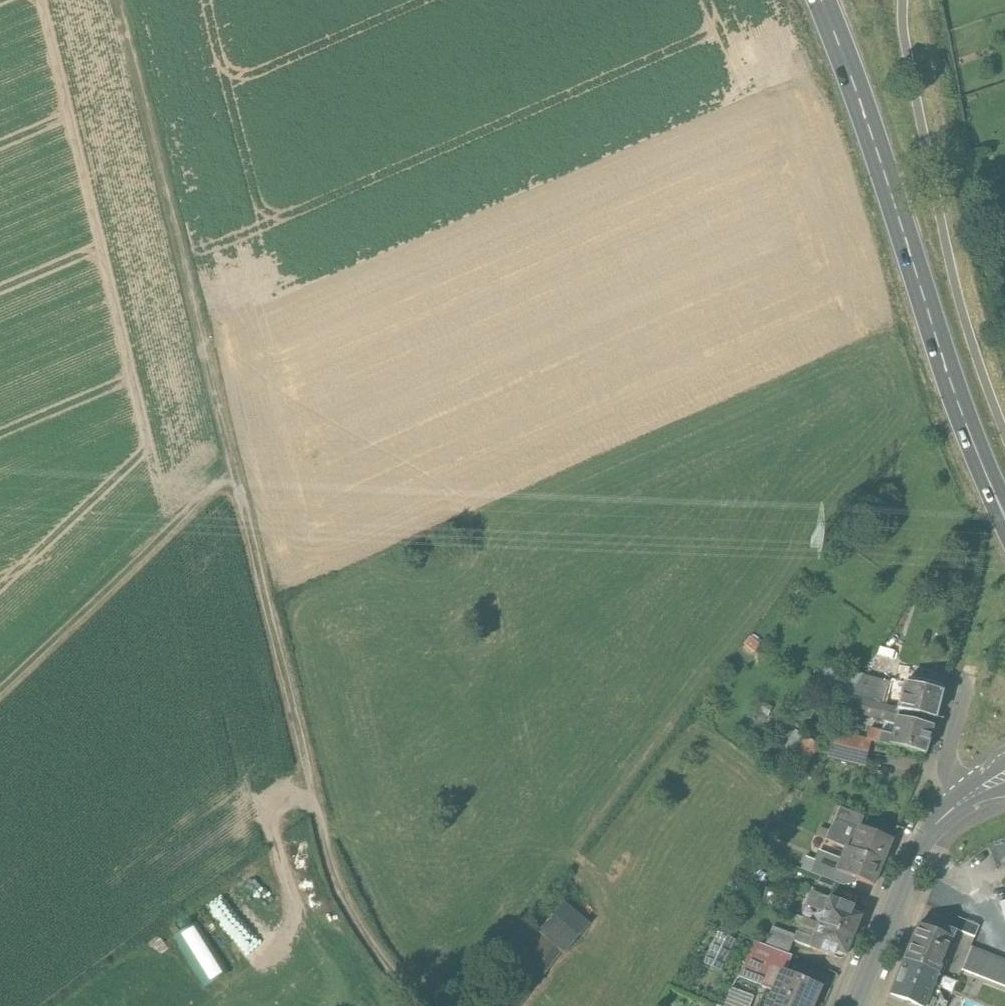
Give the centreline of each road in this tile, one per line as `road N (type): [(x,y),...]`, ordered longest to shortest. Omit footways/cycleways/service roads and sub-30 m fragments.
road 1 (track): [(432,1005),(383,945),(339,861),(130,0)]
road 2 (secondary): [(997,500),(820,0)]
road 3 (track): [(244,469),(0,708)]
road 4 (residential): [(852,1005),(917,847),(960,804),(1004,780)]

